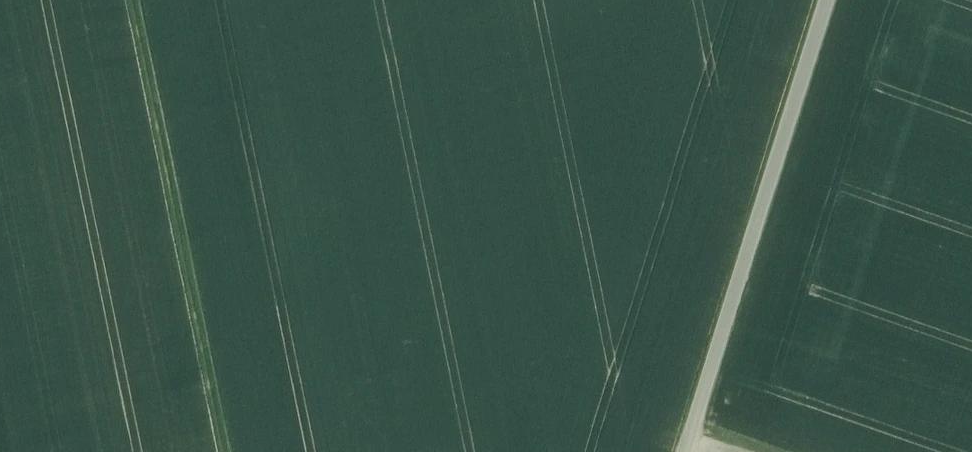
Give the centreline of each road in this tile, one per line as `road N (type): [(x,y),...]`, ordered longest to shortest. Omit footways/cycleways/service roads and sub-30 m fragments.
road 1 (unclassified): [(827,0),(686,451)]
road 2 (track): [(226,451),(135,0)]

